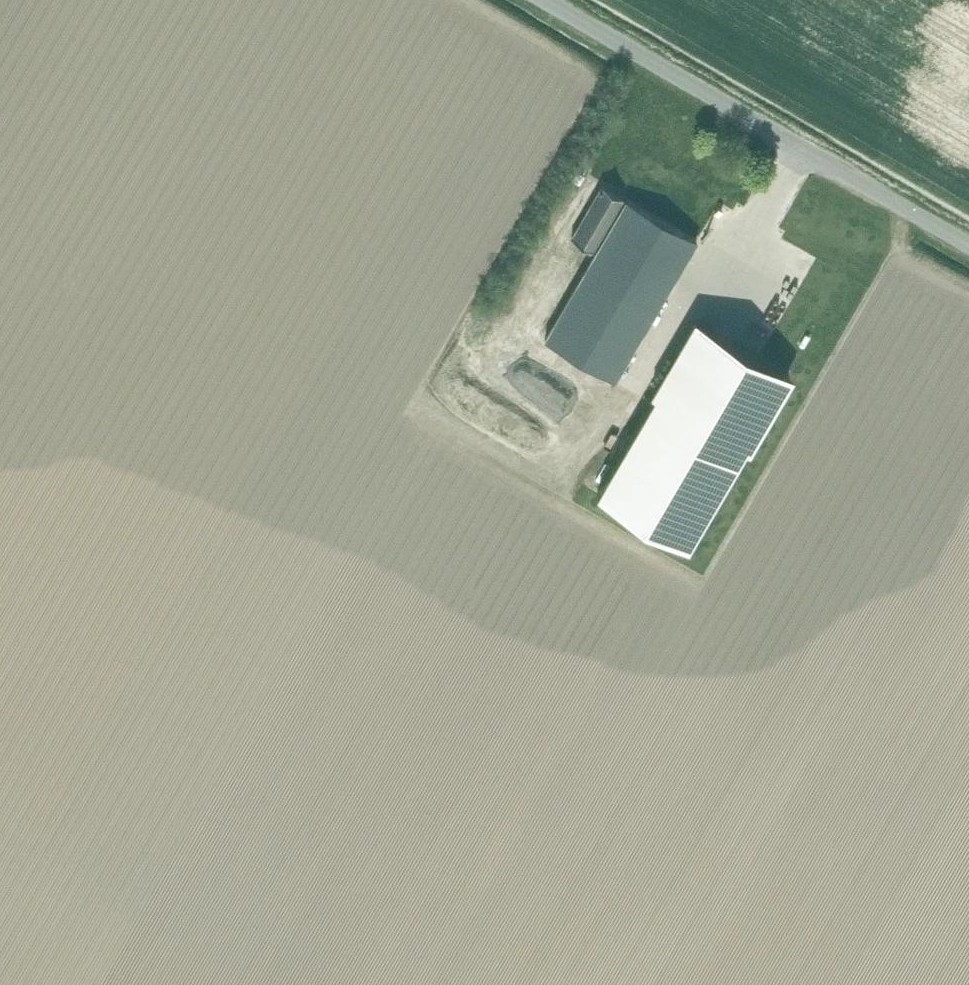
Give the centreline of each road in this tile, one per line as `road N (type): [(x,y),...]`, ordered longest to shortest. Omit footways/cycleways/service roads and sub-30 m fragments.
road 1 (unclassified): [(968,247),(543,0)]

